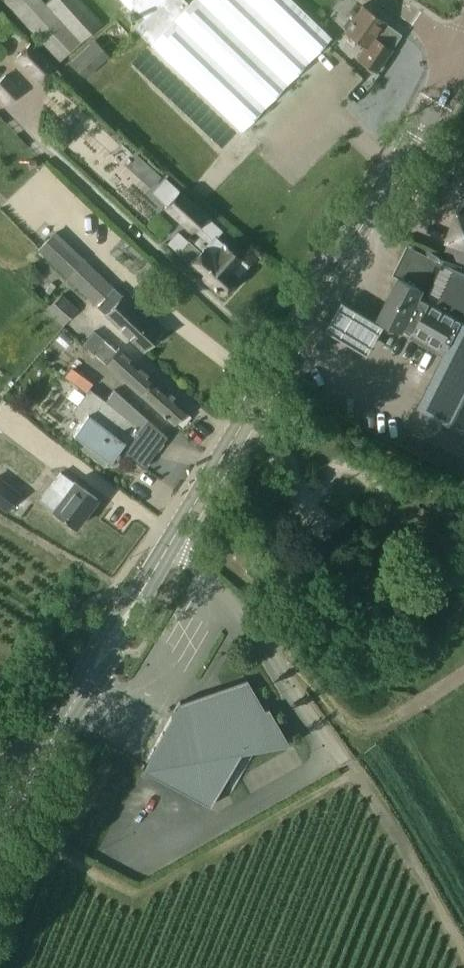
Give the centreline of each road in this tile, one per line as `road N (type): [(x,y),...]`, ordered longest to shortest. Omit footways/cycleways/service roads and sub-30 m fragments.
road 1 (tertiary): [(0,822),(194,513),(458,54)]
road 2 (track): [(171,549),(245,613),(376,756),(463,899)]

